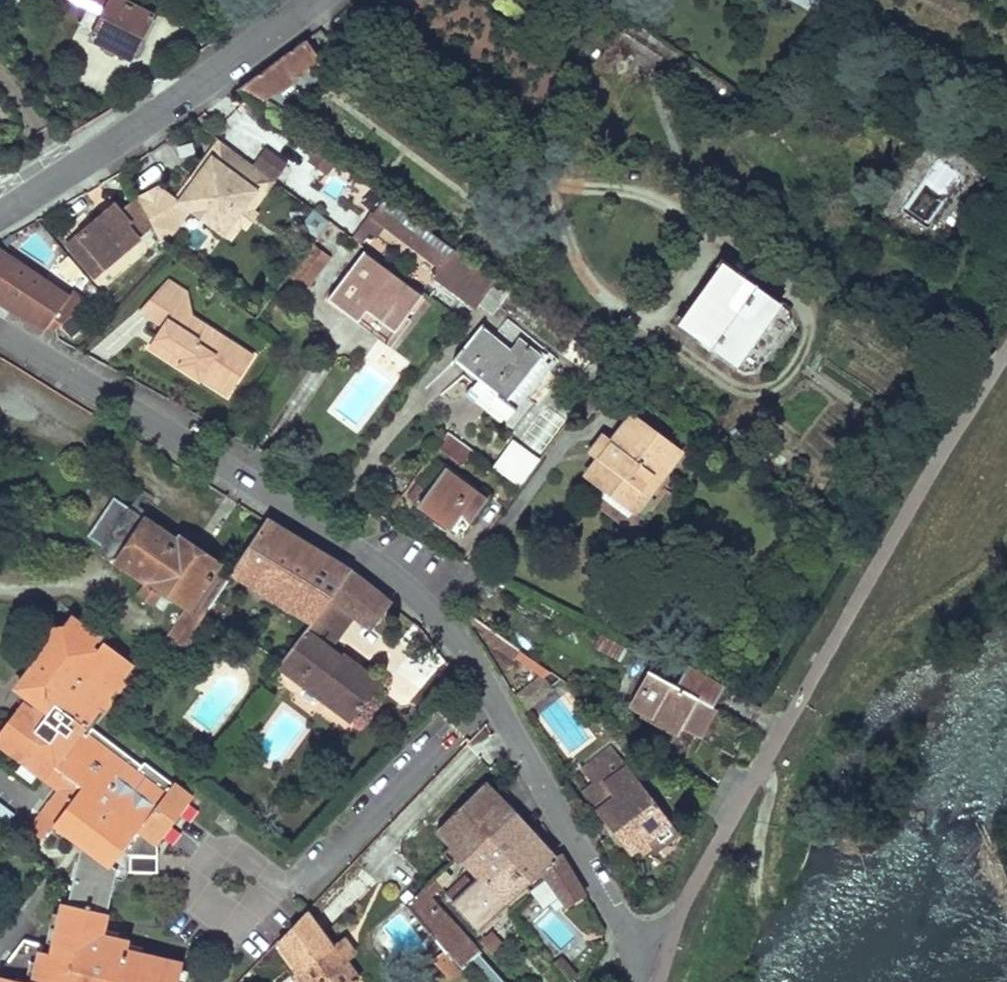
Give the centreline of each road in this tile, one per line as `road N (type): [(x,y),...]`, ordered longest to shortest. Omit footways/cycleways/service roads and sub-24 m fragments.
road 1 (residential): [(0,331),(361,547),(427,602),(637,938),(632,981)]
road 2 (residential): [(0,207),(316,0)]

